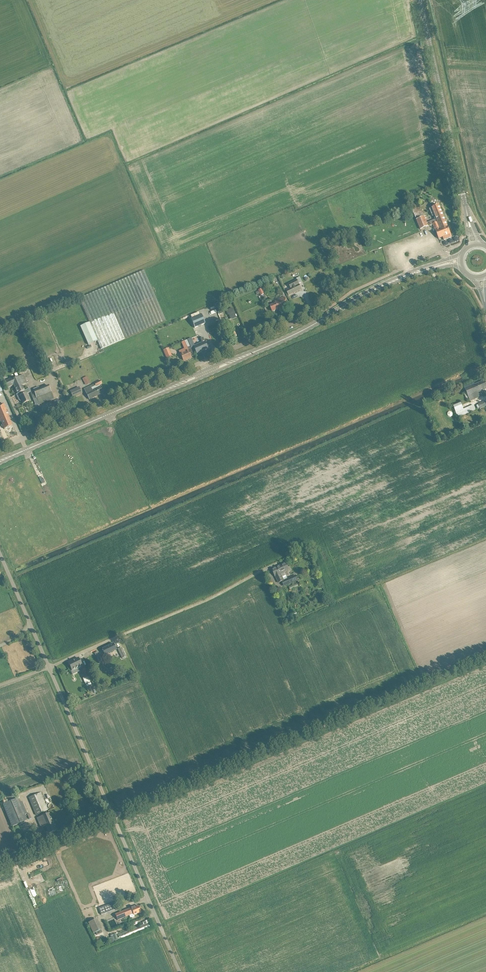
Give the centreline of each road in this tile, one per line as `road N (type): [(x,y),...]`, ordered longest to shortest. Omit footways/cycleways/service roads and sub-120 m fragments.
road 1 (track): [(114,817),(485,659)]
road 2 (unclassified): [(0,449),(318,313)]
road 3 (tertiary): [(467,212),(420,0)]
road 4 (unclassified): [(180,971),(114,817)]
road 5 (unclassified): [(114,817),(49,667)]
road 6 (secondary): [(27,449),(151,396)]
road 7 (secondary): [(273,344),(151,396)]
road 8 (secondary): [(151,396),(273,344)]

